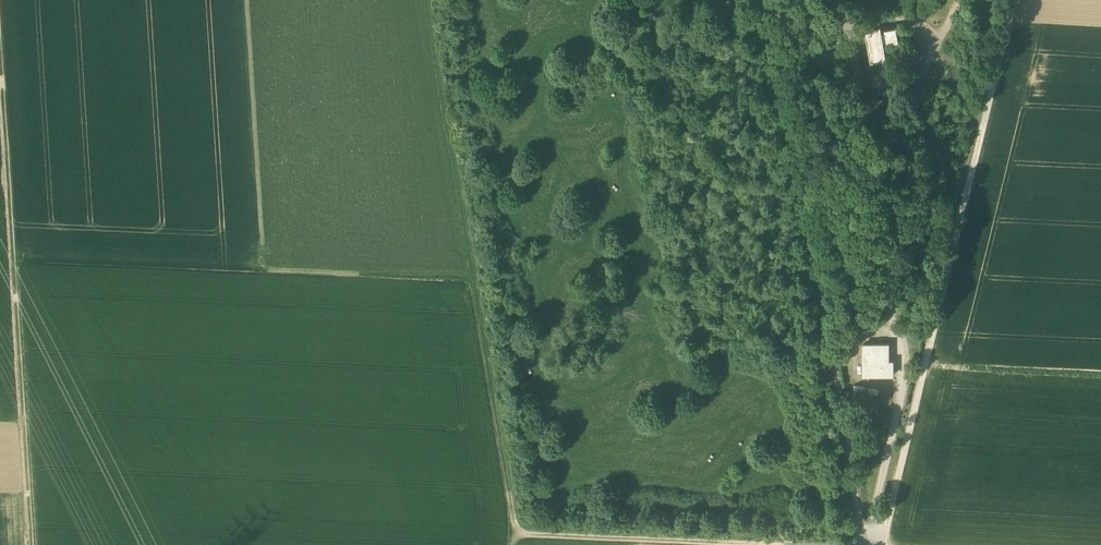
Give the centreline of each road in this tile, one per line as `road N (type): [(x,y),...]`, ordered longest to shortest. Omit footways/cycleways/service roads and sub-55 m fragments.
road 1 (track): [(880,544),(1013,0)]
road 2 (track): [(772,0),(862,533),(873,544)]
road 3 (track): [(425,0),(516,534)]
road 4 (unclassified): [(877,544),(872,522),(902,392),(860,47)]
road 5 (track): [(0,57),(31,544)]
road 6 (track): [(516,534),(745,544)]

